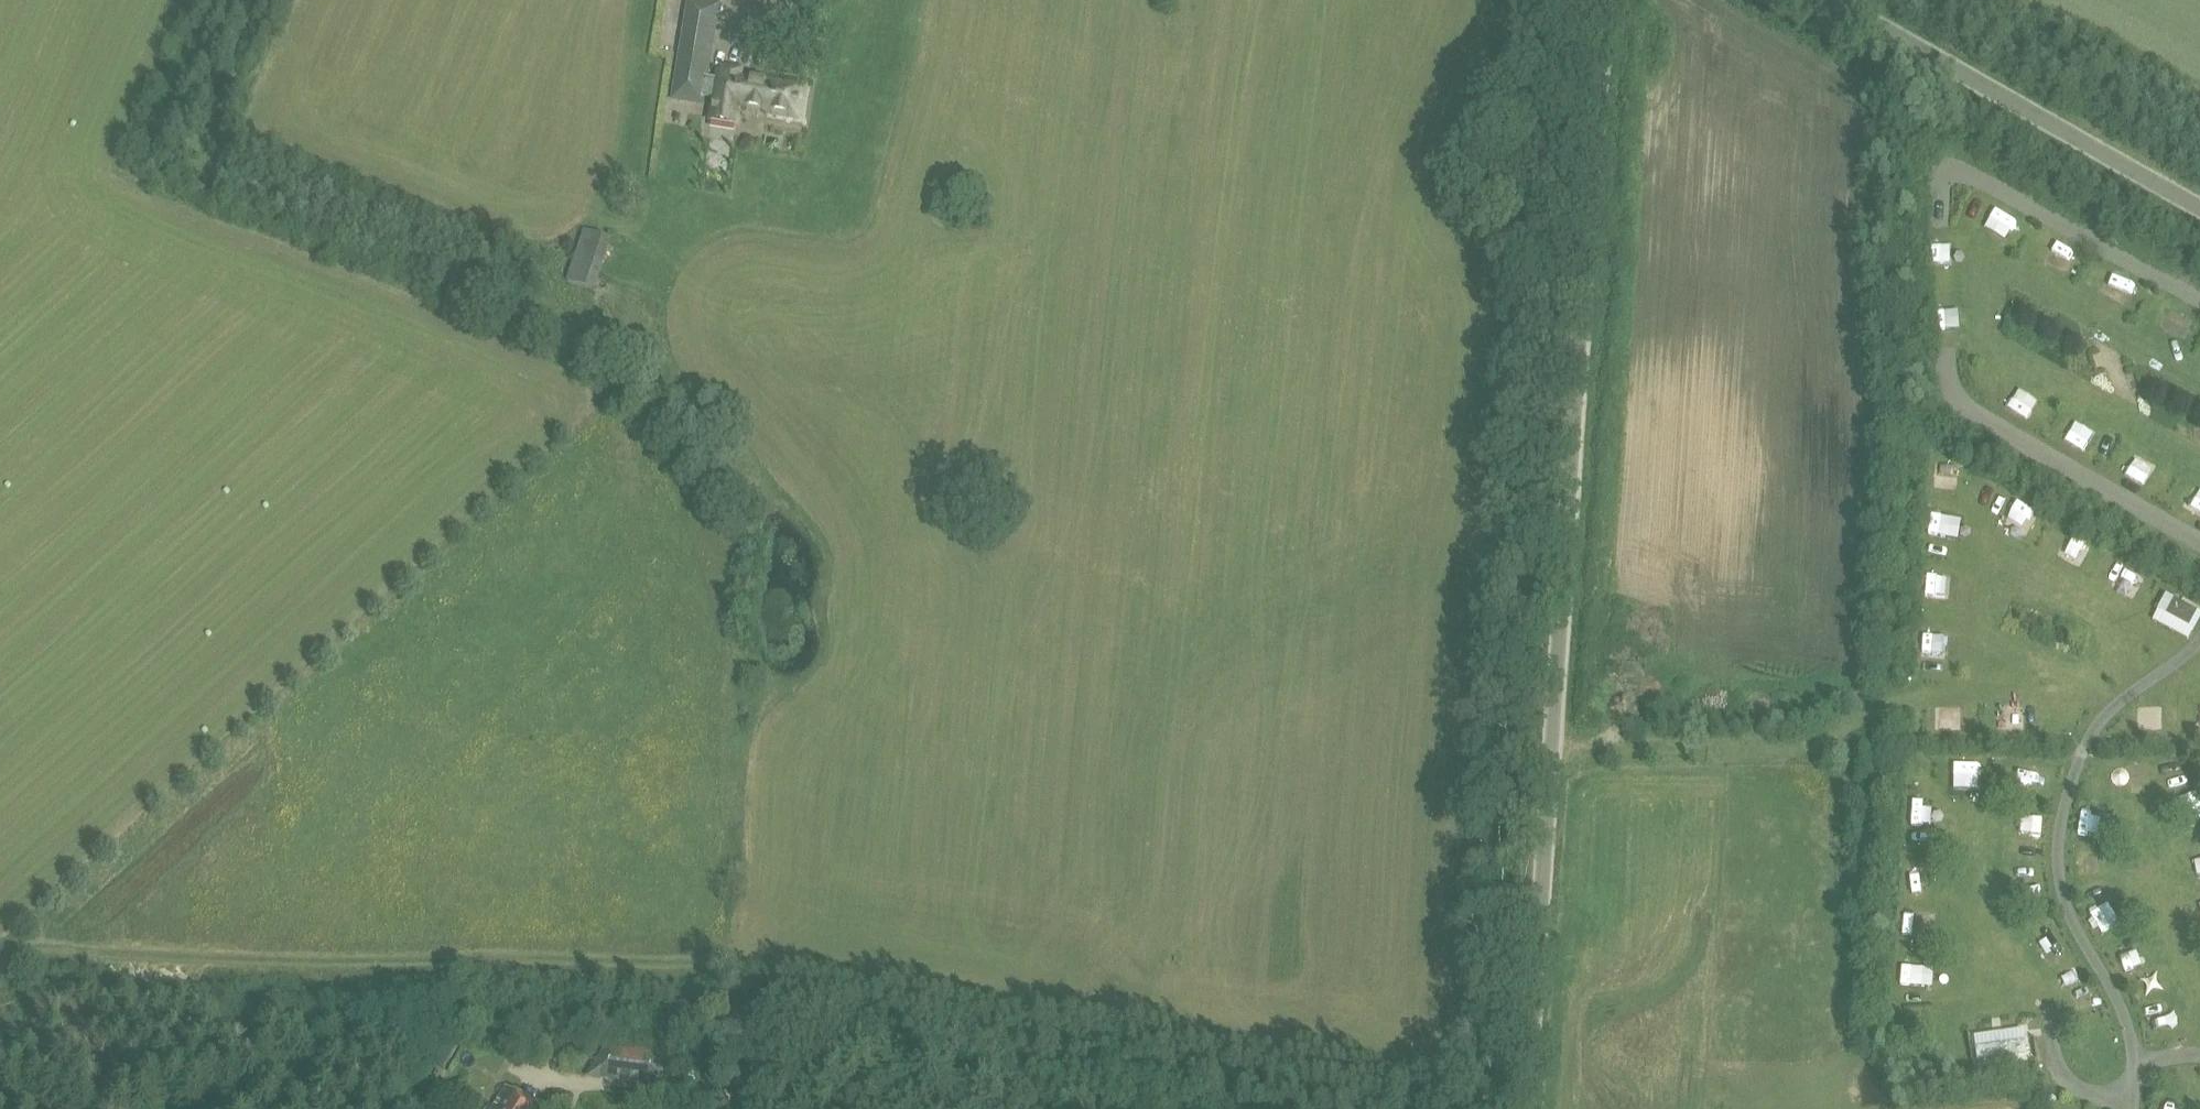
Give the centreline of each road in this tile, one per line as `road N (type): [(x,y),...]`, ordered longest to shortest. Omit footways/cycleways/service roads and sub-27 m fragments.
road 1 (unclassified): [(1530,1108),(1603,0)]
road 2 (track): [(1552,752),(1611,737),(1797,747),(1895,696),(1897,620)]
road 3 (unclassified): [(2199,207),(1836,0)]
road 4 (track): [(1945,359),(1958,401),(2199,543)]
road 5 (track): [(1895,696),(1972,693),(2110,709)]

